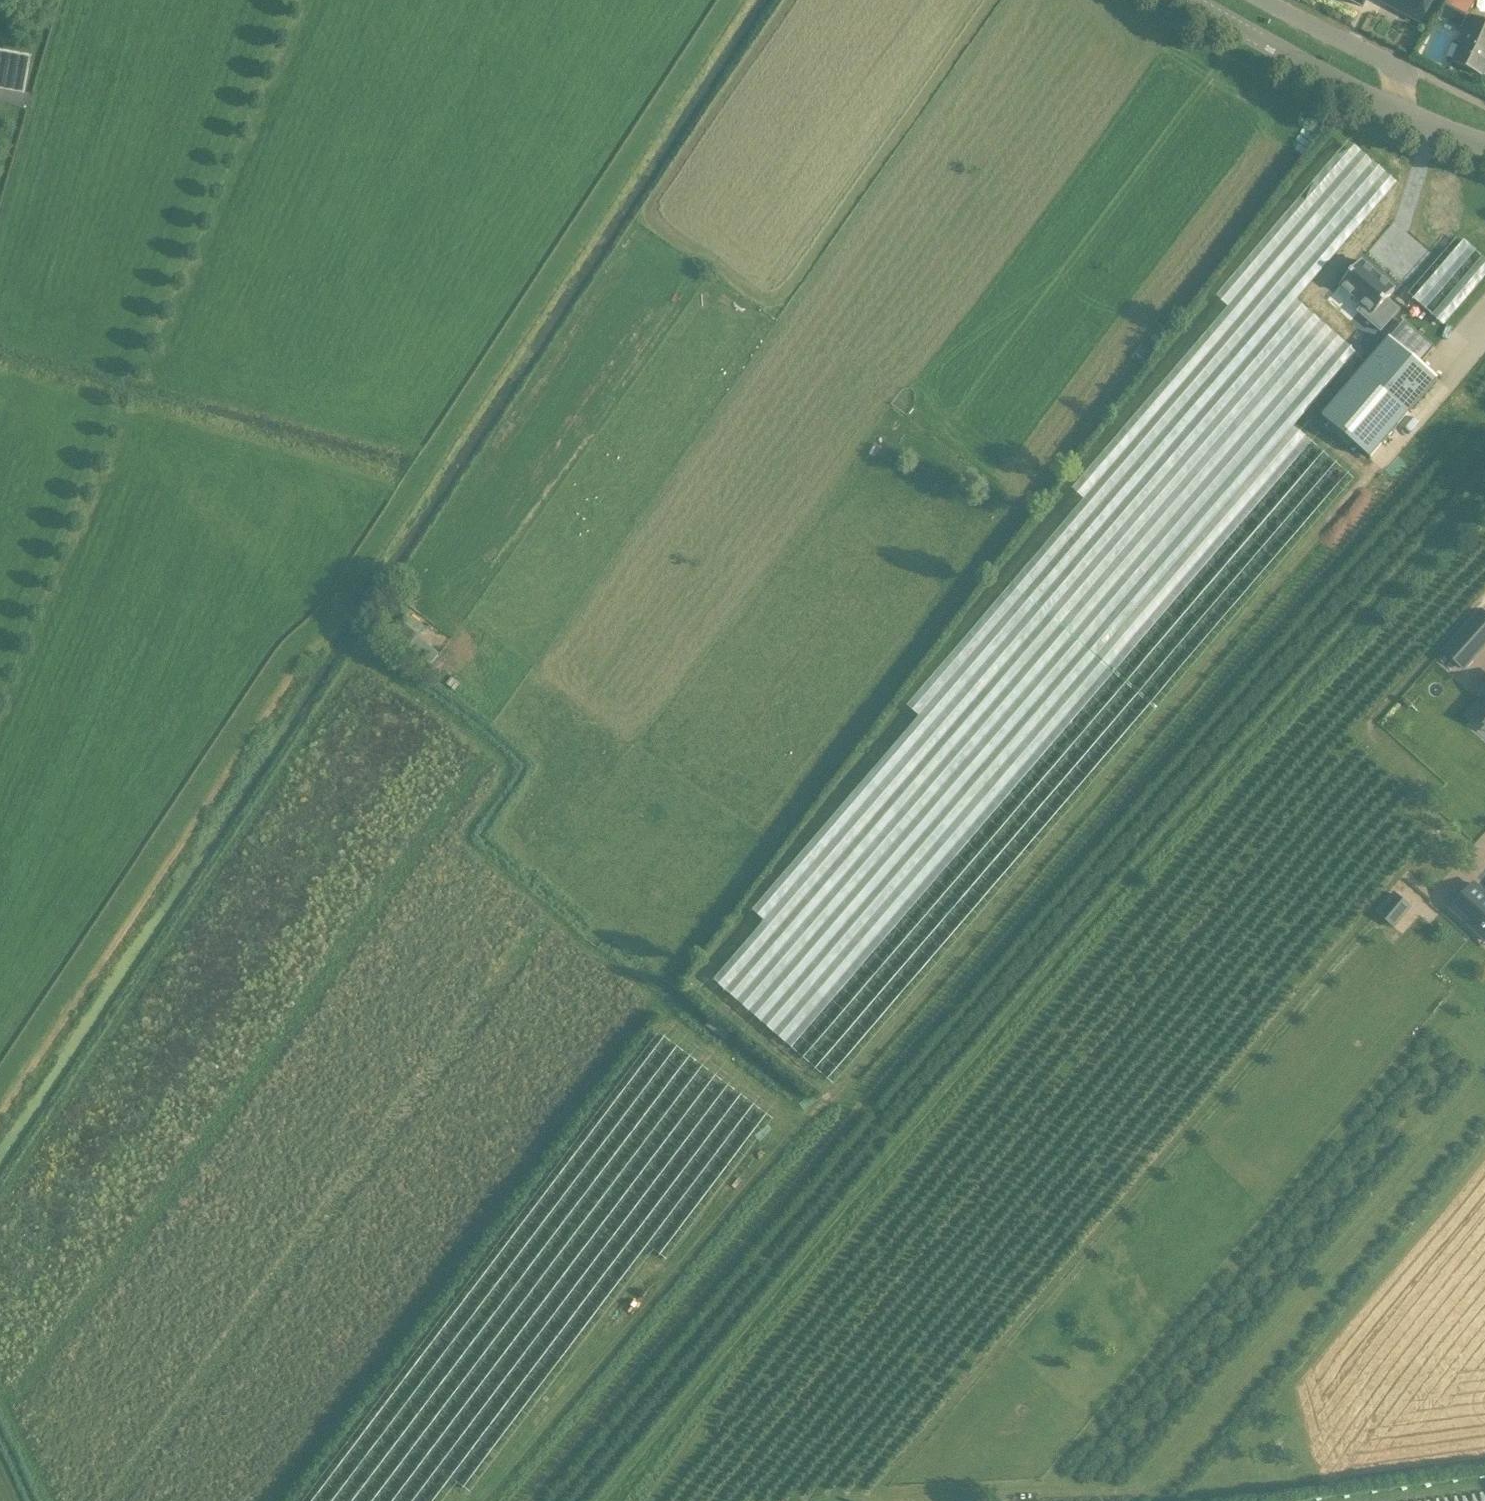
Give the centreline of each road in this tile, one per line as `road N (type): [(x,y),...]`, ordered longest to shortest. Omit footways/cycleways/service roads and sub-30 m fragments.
road 1 (tertiary): [(1398,111),(1190,0)]
road 2 (unclassified): [(1398,111),(1403,69),(1266,0)]

